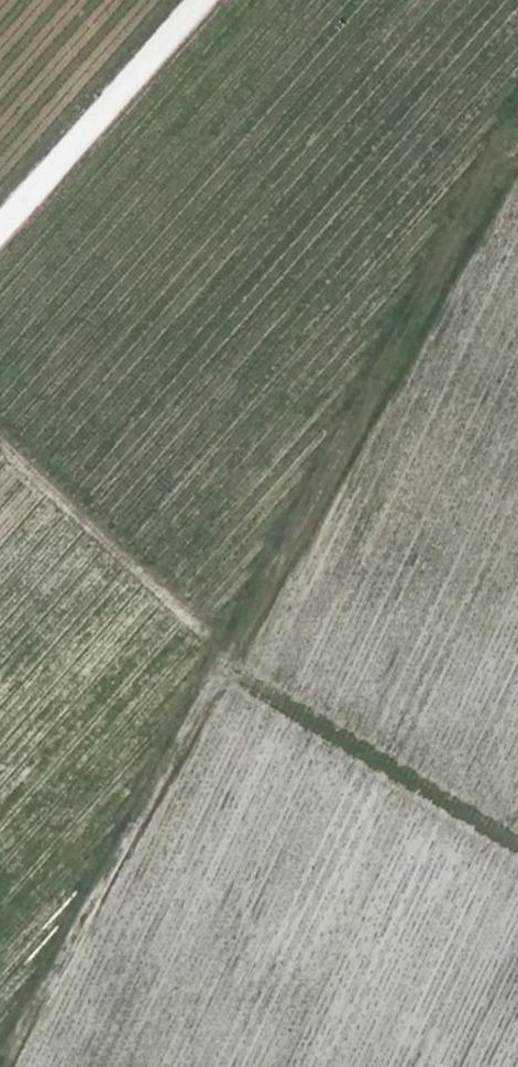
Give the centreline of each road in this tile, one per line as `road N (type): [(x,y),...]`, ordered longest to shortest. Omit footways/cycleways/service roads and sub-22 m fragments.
road 1 (track): [(514,146),(235,670),(0,1045)]
road 2 (track): [(0,450),(235,670),(517,851)]

